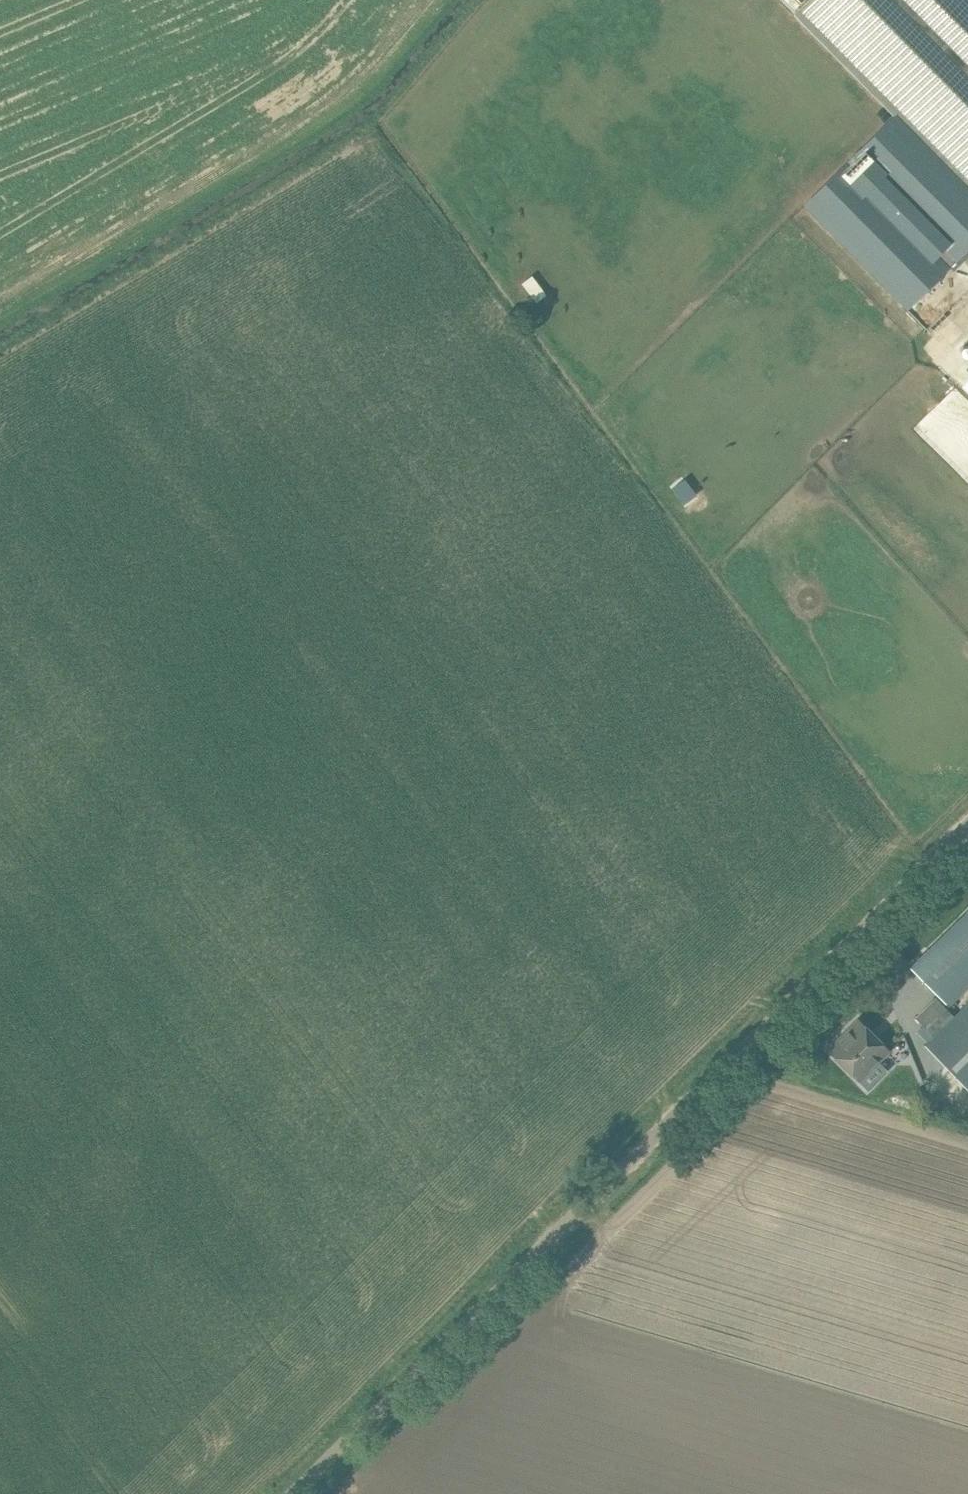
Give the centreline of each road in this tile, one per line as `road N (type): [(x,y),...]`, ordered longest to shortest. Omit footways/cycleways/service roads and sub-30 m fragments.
road 1 (unclassified): [(291,1493),(967,823)]

